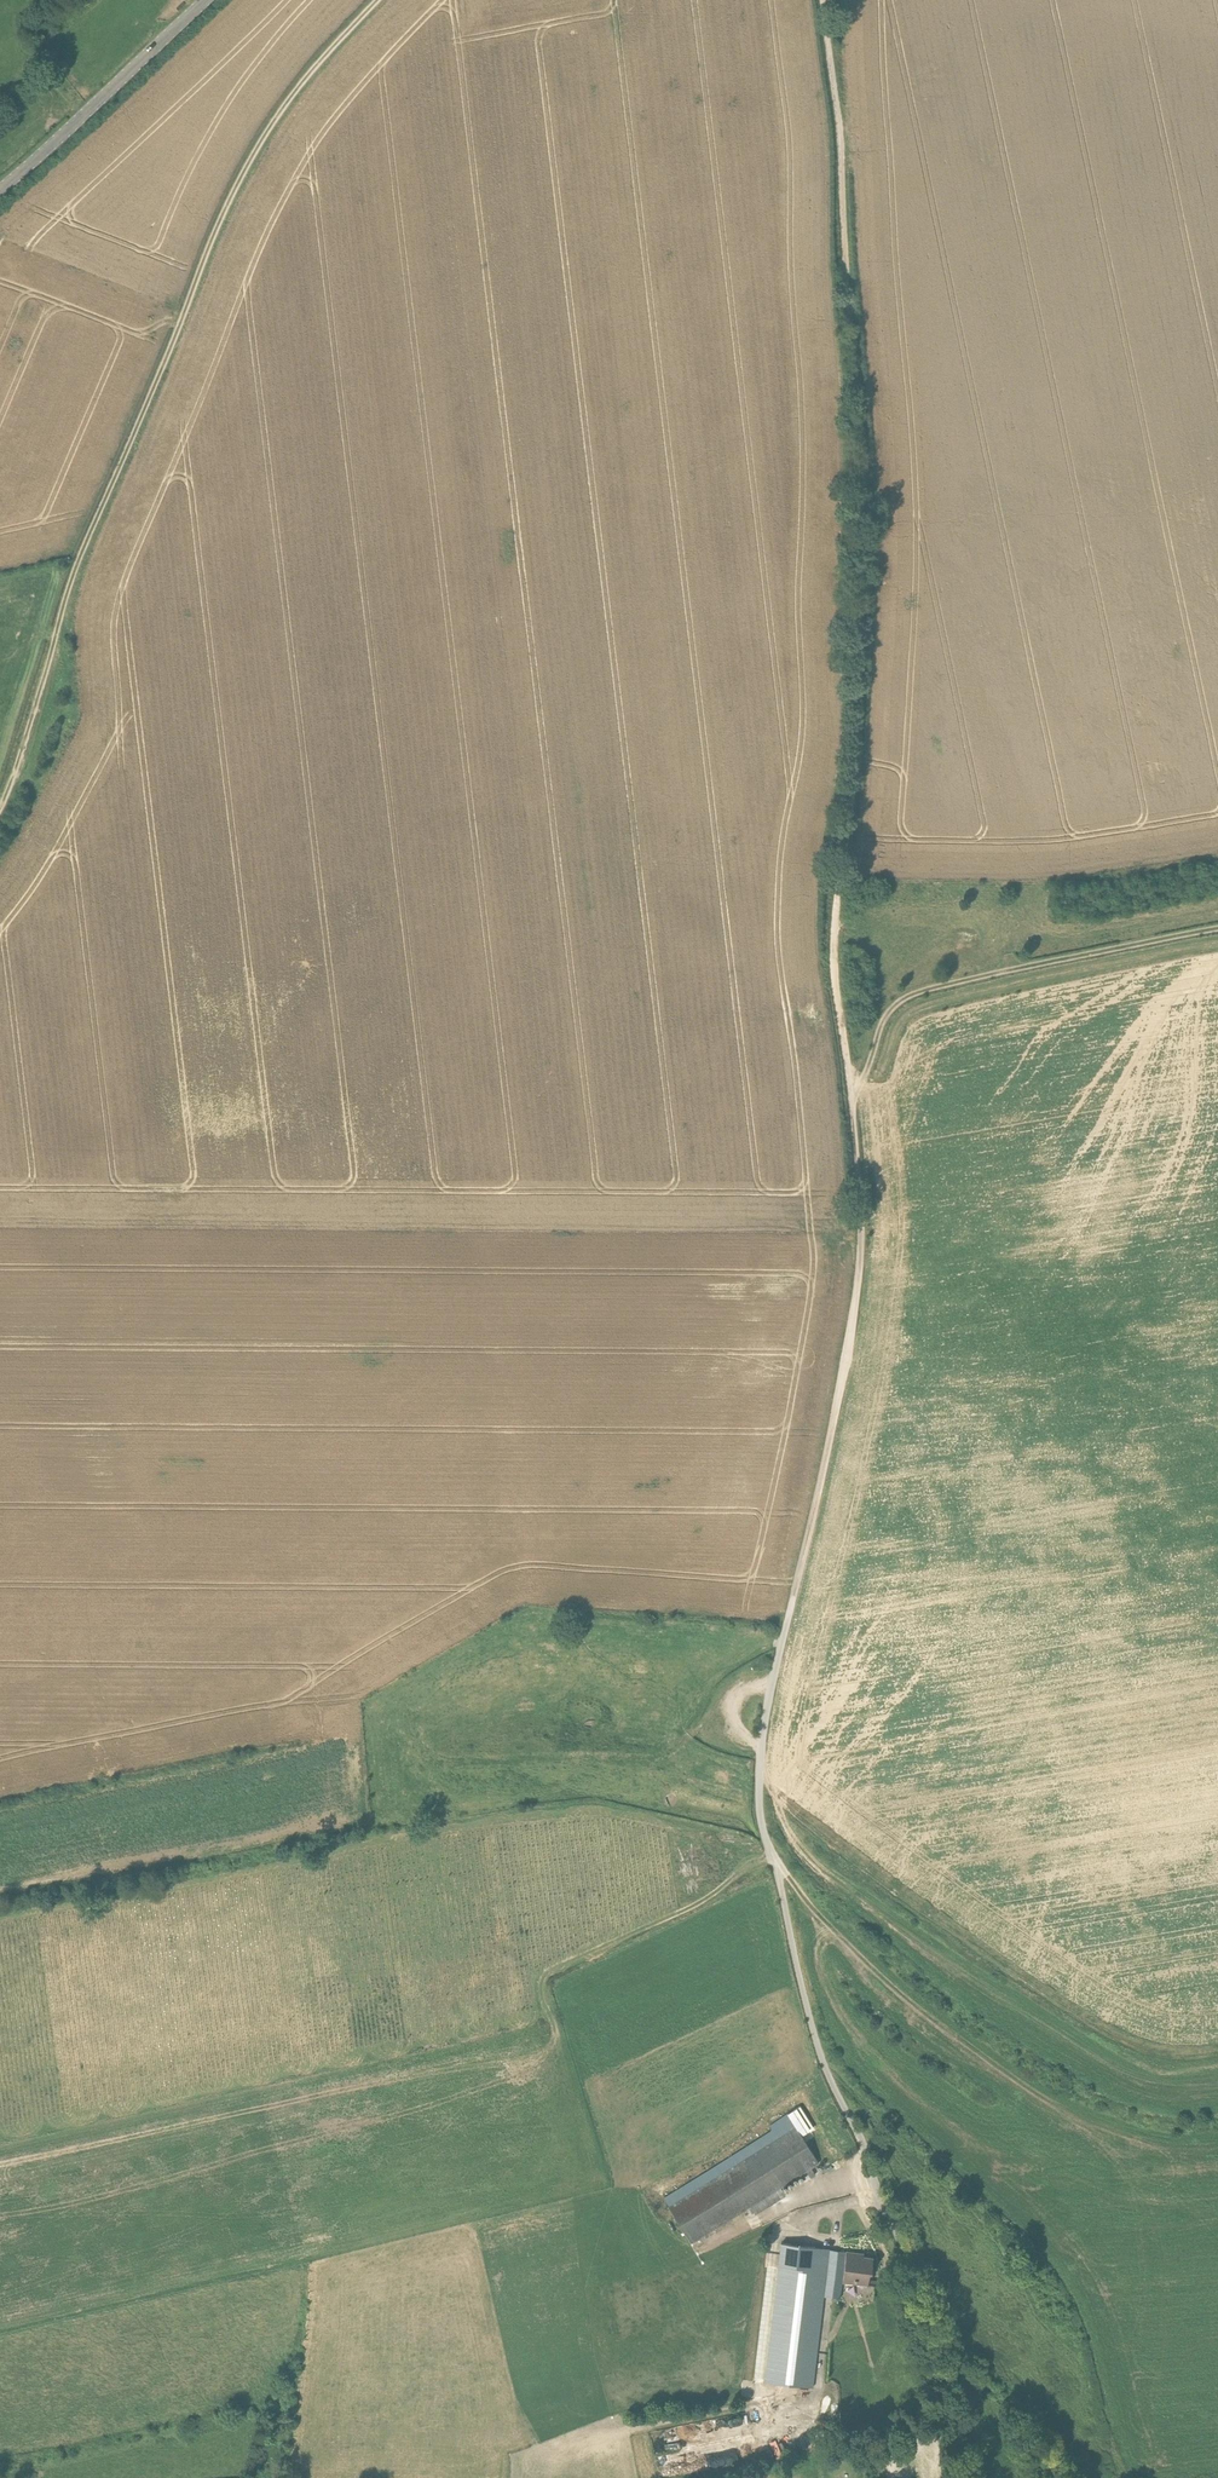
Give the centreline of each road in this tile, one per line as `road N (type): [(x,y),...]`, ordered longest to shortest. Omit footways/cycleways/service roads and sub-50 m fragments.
road 1 (track): [(793,1596),(833,1423),(861,1242),(833,955),(855,758),(858,466),(823,0)]
road 2 (unclassified): [(963,2477),(946,2379),(909,2266),(817,2045),(761,1820),(764,1722),(793,1596)]
road 3 (track): [(0,805),(76,564),(229,197),(273,118),(376,0)]
road 4 (track): [(1217,928),(905,998),(885,1016),(852,1099)]
road 5 (tertiary): [(0,186),(203,0)]

